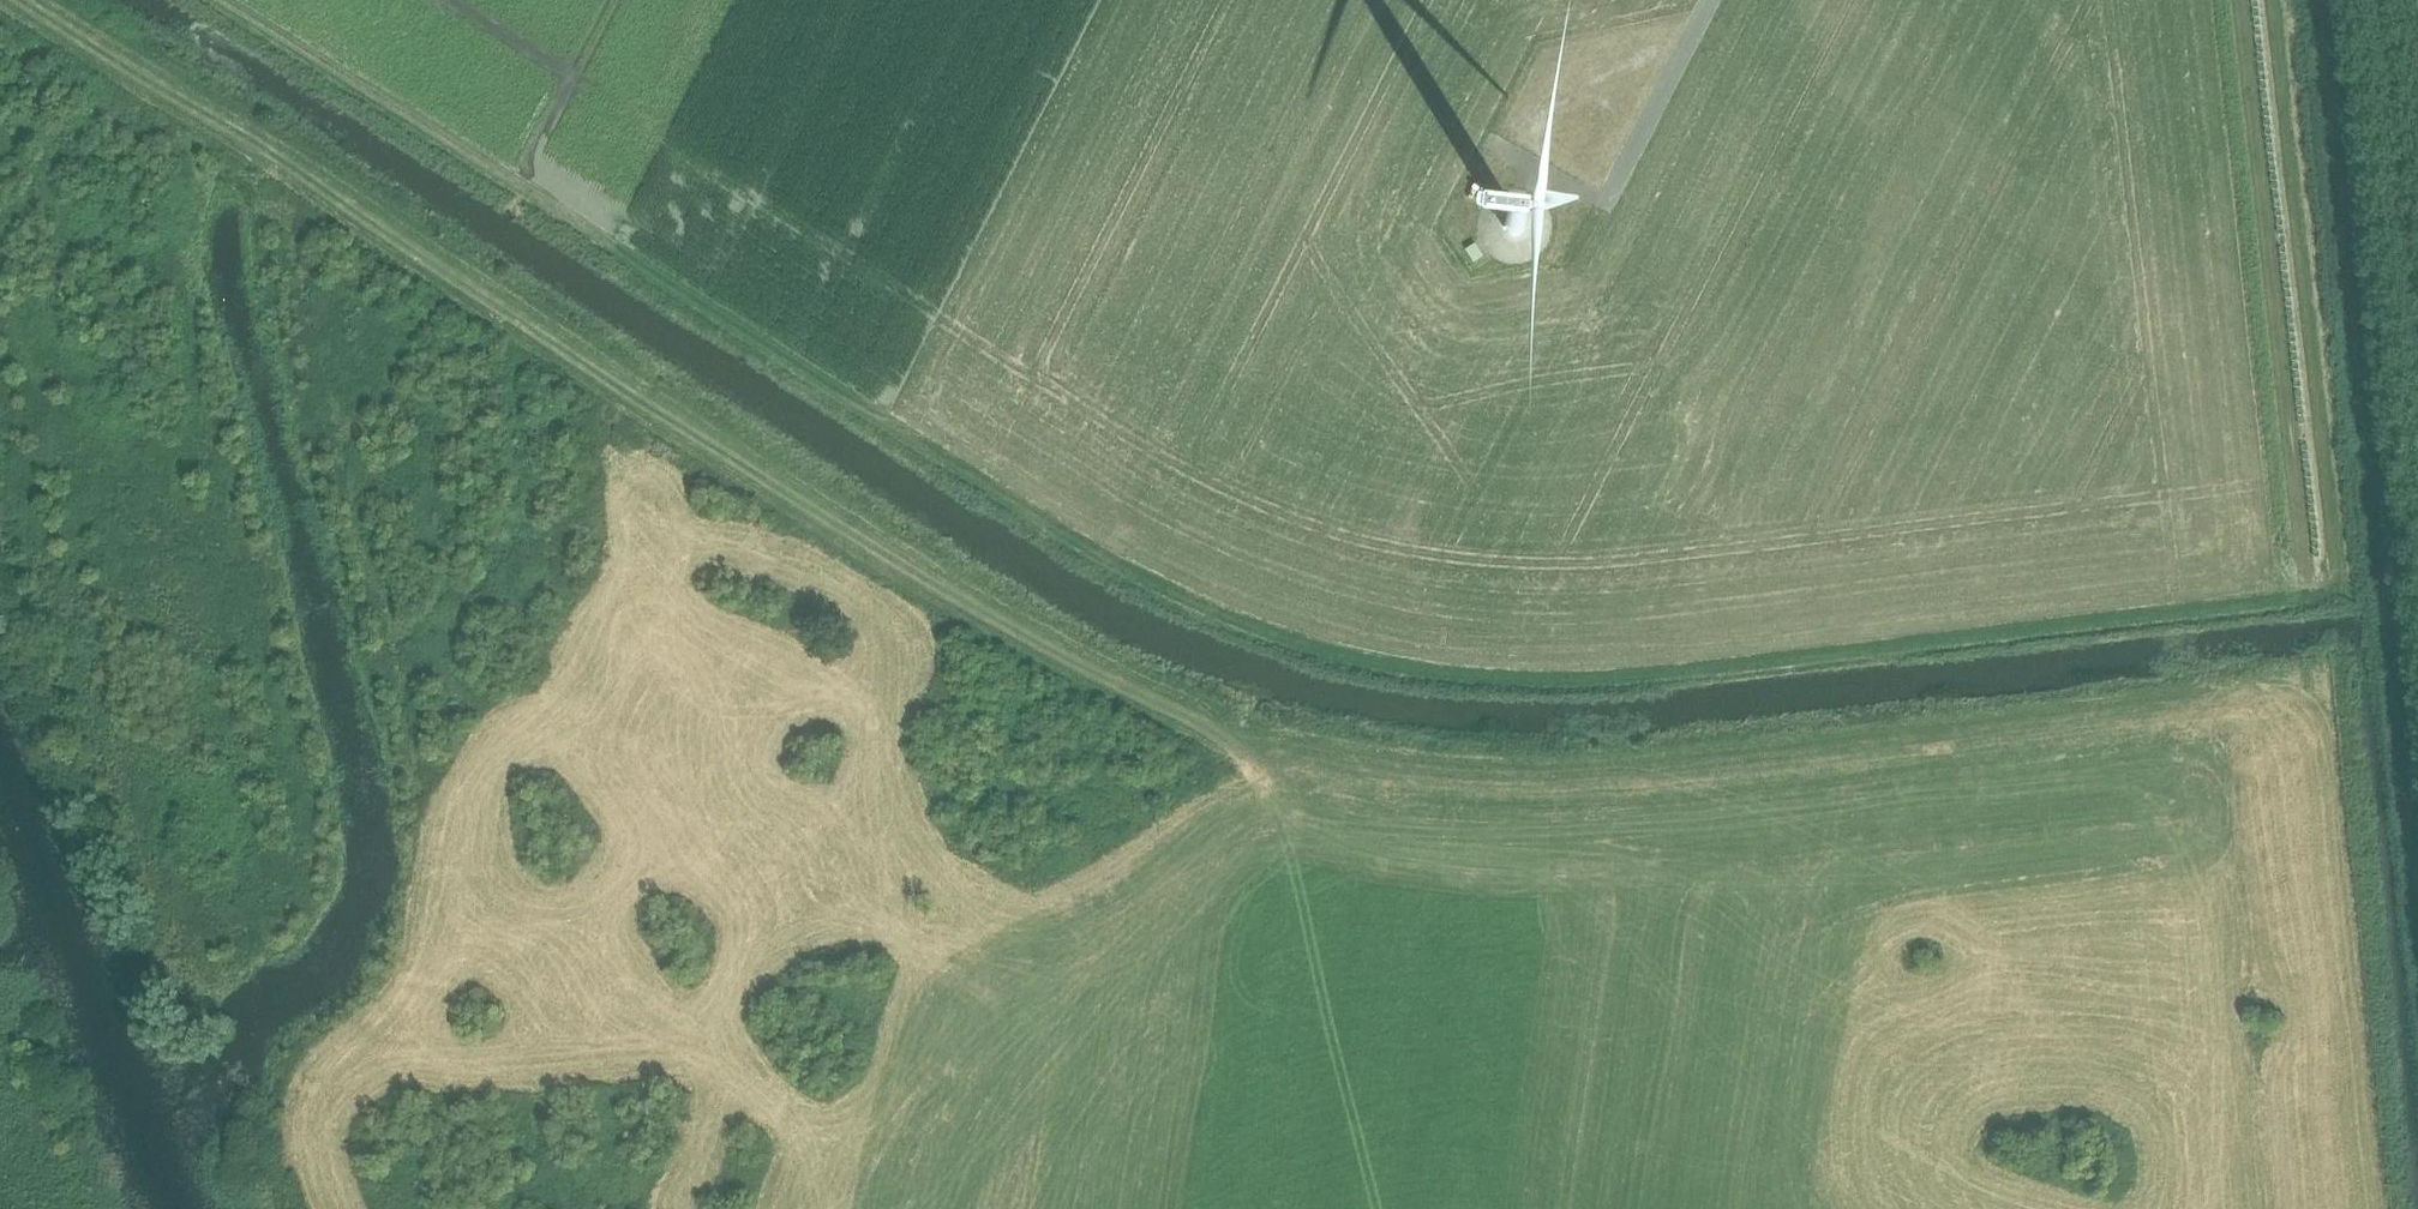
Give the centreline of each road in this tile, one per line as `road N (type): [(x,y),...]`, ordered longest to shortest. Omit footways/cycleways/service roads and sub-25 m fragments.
road 1 (unclassified): [(2417,285),(2386,0)]

